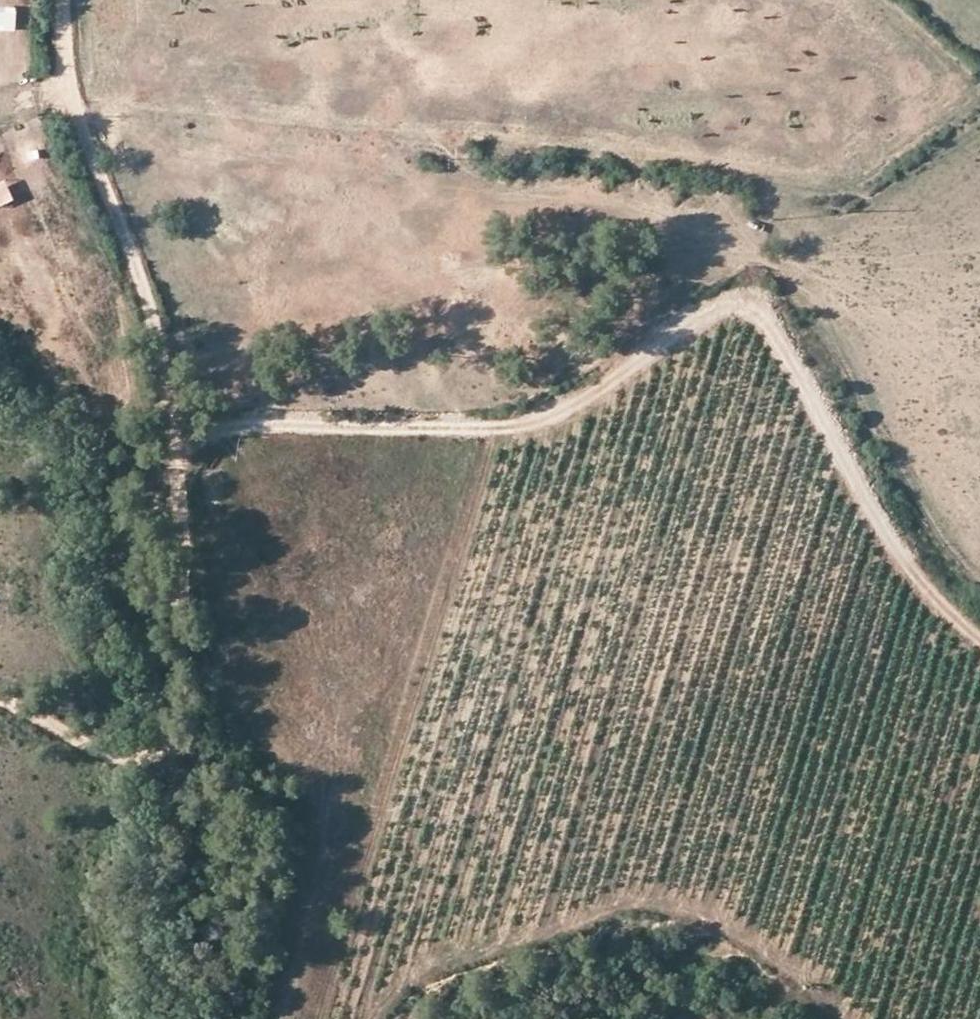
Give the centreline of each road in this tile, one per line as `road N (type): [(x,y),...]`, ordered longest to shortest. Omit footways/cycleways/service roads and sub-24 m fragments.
road 1 (track): [(979,627),(896,547),(789,369),(743,325),(719,316),(690,319),(638,343),(548,416),(372,435),(259,421),(227,429),(177,480)]
road 2 (track): [(63,0),(65,73),(147,298),(177,480)]
road 3 (track): [(177,480),(174,725),(165,741),(122,757),(0,701)]

